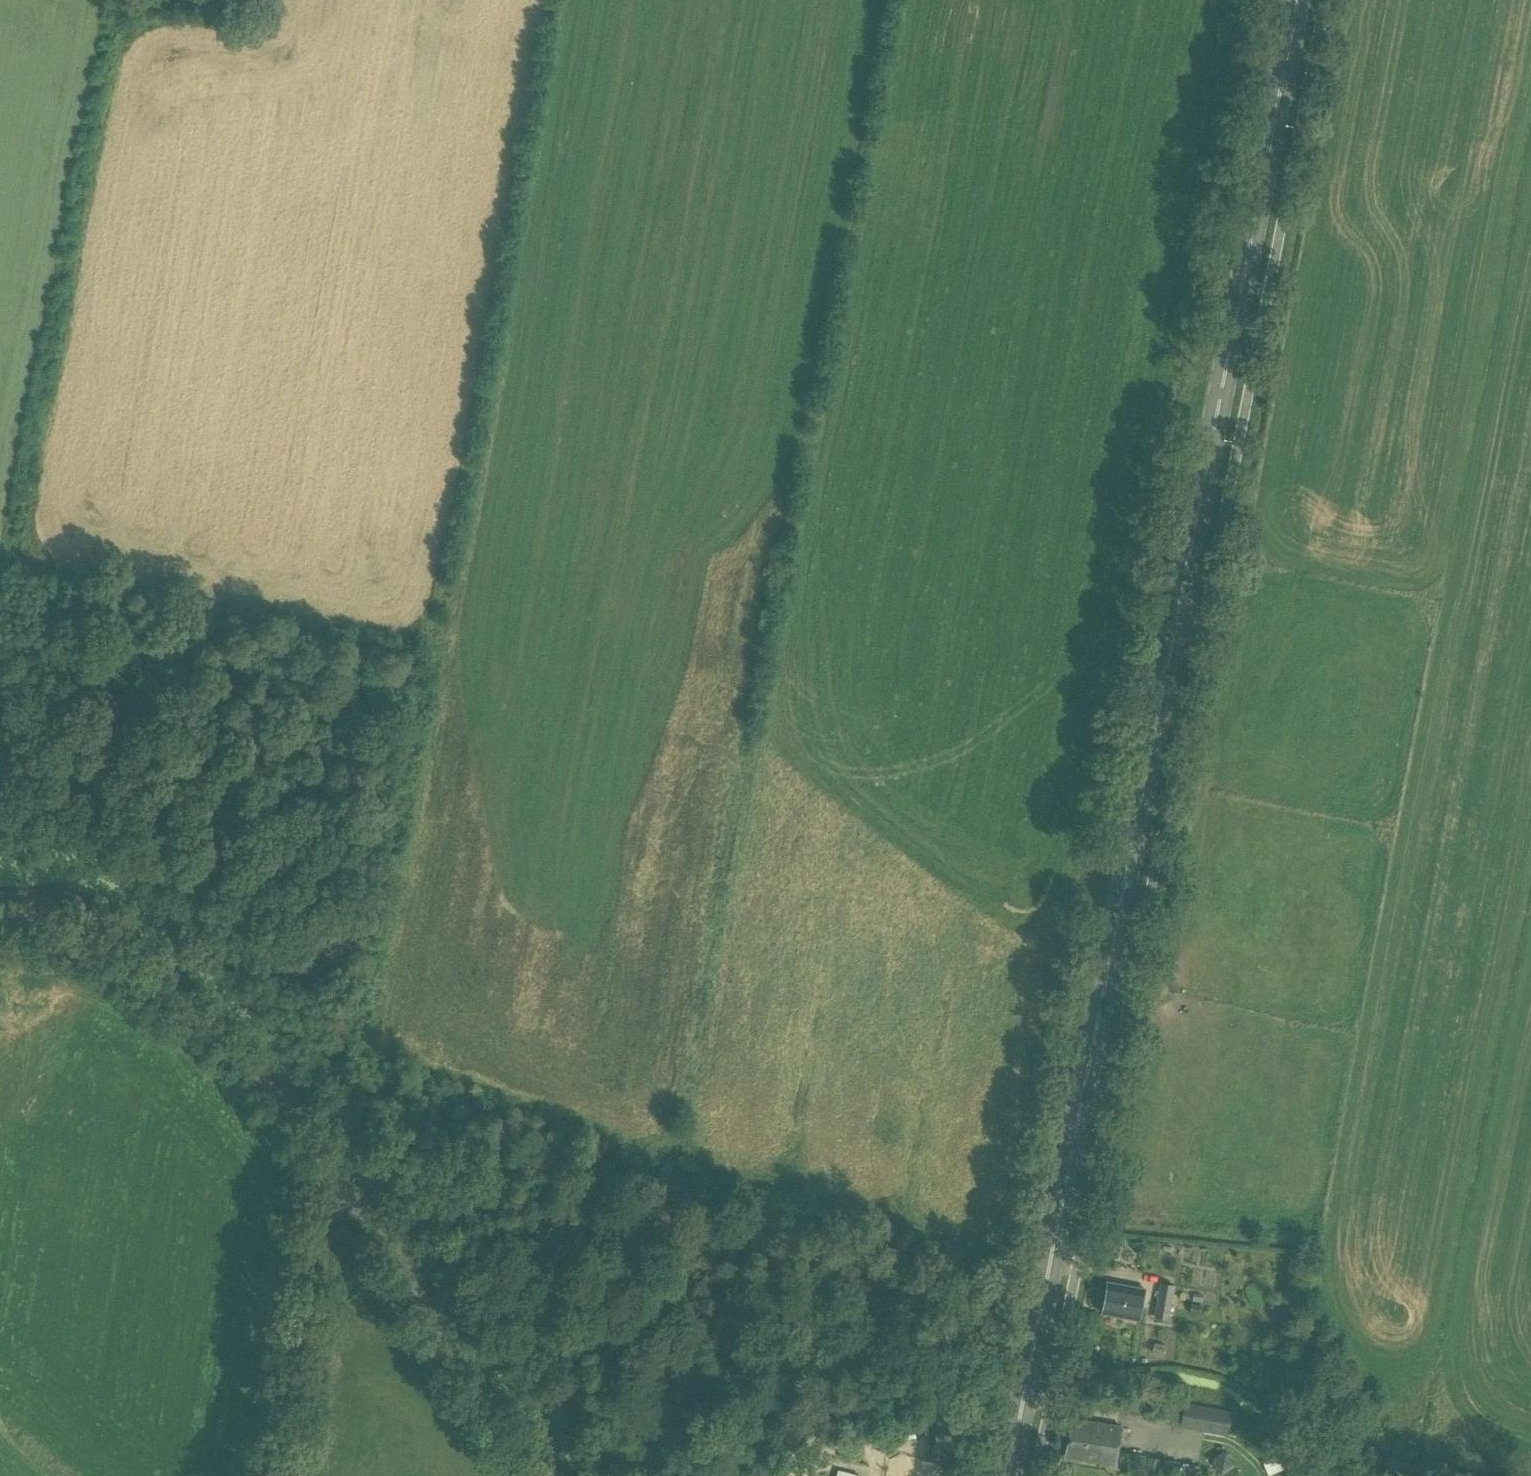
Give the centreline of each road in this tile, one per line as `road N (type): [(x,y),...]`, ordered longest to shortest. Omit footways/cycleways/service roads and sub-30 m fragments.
road 1 (primary): [(1012,1475),(1299,0)]
road 2 (unclassified): [(350,1189),(269,1087),(150,974),(65,928),(0,915)]
road 3 (unclassified): [(551,1475),(493,1409),(350,1189)]
road 4 (unclassified): [(271,1475),(314,1239),(333,1202),(350,1189)]

